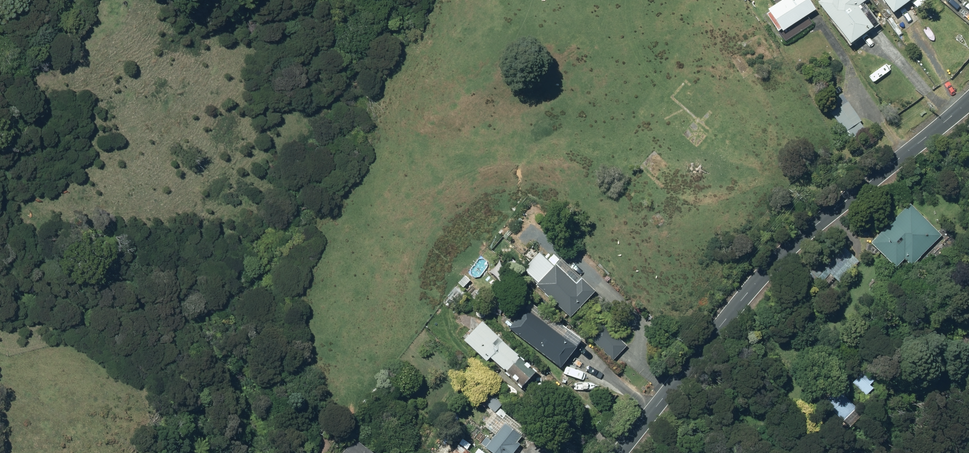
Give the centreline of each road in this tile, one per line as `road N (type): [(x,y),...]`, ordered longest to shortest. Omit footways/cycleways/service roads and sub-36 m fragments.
road 1 (tertiary): [(673,385),(740,291),(968,92)]

